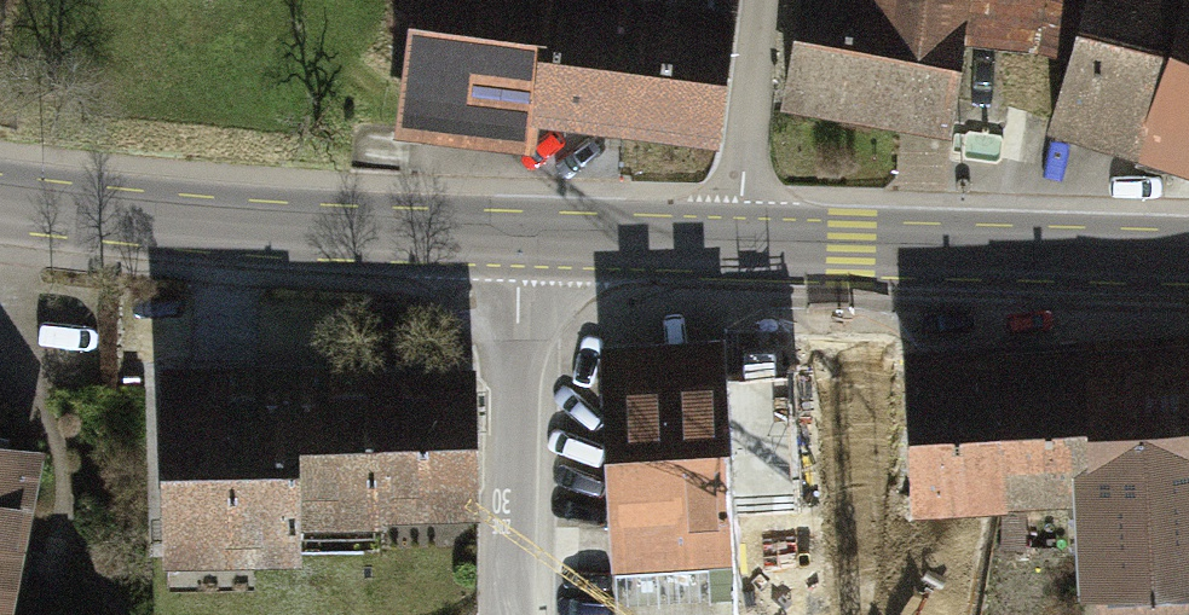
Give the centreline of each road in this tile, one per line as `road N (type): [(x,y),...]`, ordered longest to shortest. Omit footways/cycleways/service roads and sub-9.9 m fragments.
road 1 (primary): [(0,206),(213,234),(520,252)]
road 2 (primary): [(732,259),(1188,262)]
road 3 (residential): [(521,614),(520,252)]
road 4 (residential): [(770,0),(732,259)]
road 5 (primary): [(520,252),(732,259)]

